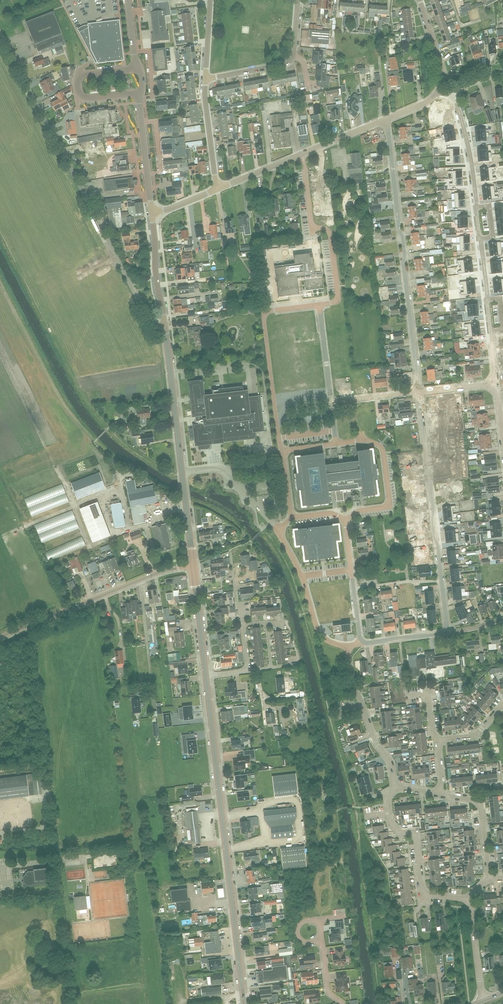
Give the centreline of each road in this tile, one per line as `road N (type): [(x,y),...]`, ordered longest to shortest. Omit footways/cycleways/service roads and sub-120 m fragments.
road 1 (unclassified): [(165,327),(151,322),(0,34)]
road 2 (tertiary): [(244,1003),(206,676)]
road 3 (residential): [(486,385),(495,367),(472,172),(453,94)]
road 4 (residential): [(419,392),(387,119)]
road 5 (unclassified): [(0,637),(155,574),(194,566)]
road 6 (residential): [(320,305),(263,315),(284,451)]
road 7 (residential): [(442,581),(419,392)]
road 8 (track): [(95,441),(61,398),(0,283)]
road 9 (residential): [(300,155),(311,223),(331,237),(338,299),(320,305)]
road 10 (residential): [(469,898),(425,893),(417,839),(397,829),(388,813),(394,787)]
road 11 (residential): [(394,787),(353,685),(348,646)]
road 12 (residential): [(206,79),(289,62),(298,0)]
road 13 (residential): [(346,521),(389,500),(380,446),(336,444)]
road 14 (tertiary): [(182,472),(165,327)]
road 15 (residential): [(279,529),(321,636),(348,646)]
road 16 (residential): [(140,93),(85,98),(76,80),(138,69)]
road 17 (unclassified): [(279,529),(223,471),(182,472)]

